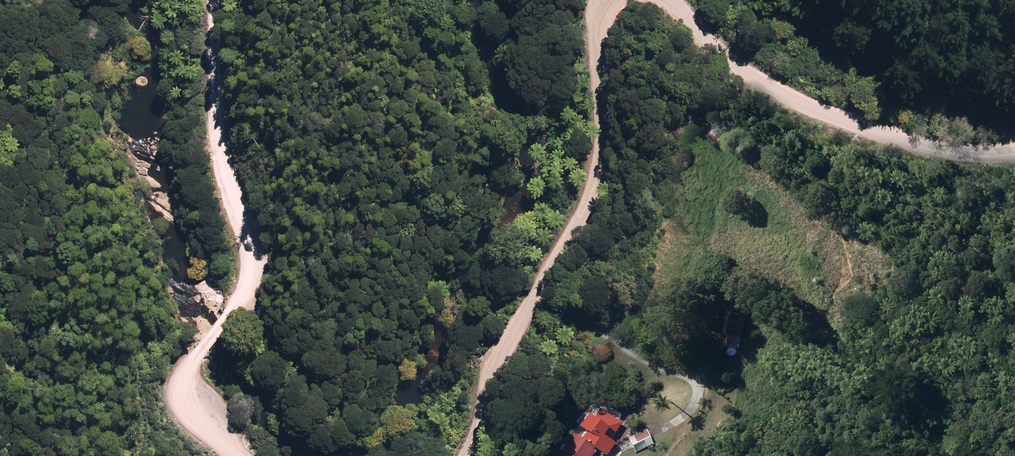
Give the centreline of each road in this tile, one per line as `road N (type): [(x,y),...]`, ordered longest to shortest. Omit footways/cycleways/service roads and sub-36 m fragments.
road 1 (unclassified): [(174,455),(142,410),(244,288),(194,131),(200,0)]
road 2 (unclassified): [(429,455),(470,372),(513,314),(576,175),(577,29),(591,2),(603,0)]
road 3 (unclassified): [(642,0),(682,43),(852,117),(987,160),(1014,149)]

